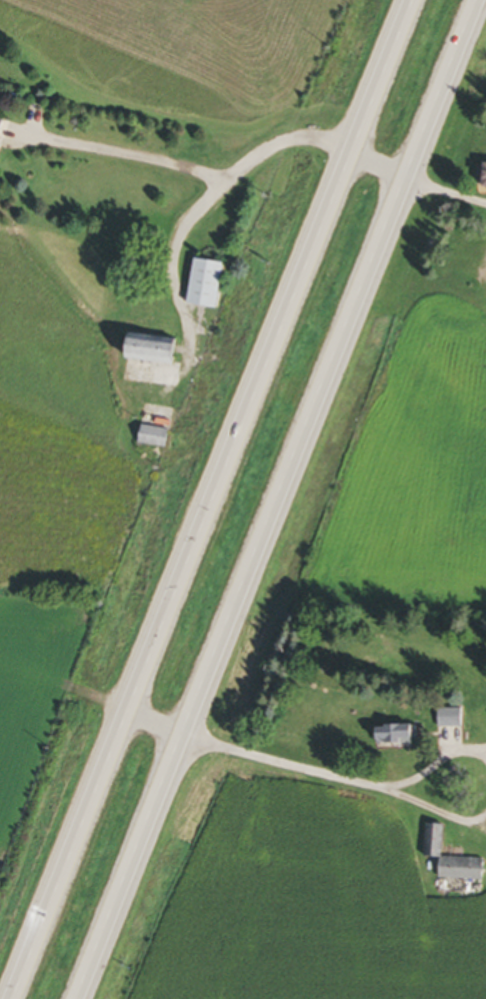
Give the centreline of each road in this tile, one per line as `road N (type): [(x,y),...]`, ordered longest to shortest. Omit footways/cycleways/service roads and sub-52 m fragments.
road 1 (trunk): [(406,0),(2,998)]
road 2 (trunk): [(77,998),(477,0)]

